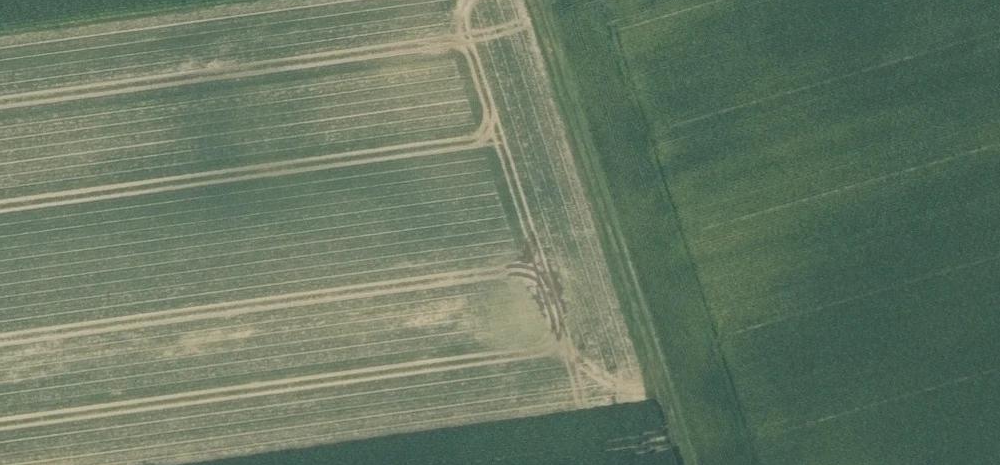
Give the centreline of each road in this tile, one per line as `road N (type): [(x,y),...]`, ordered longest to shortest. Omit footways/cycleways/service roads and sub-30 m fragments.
road 1 (track): [(681,464),(533,0)]

